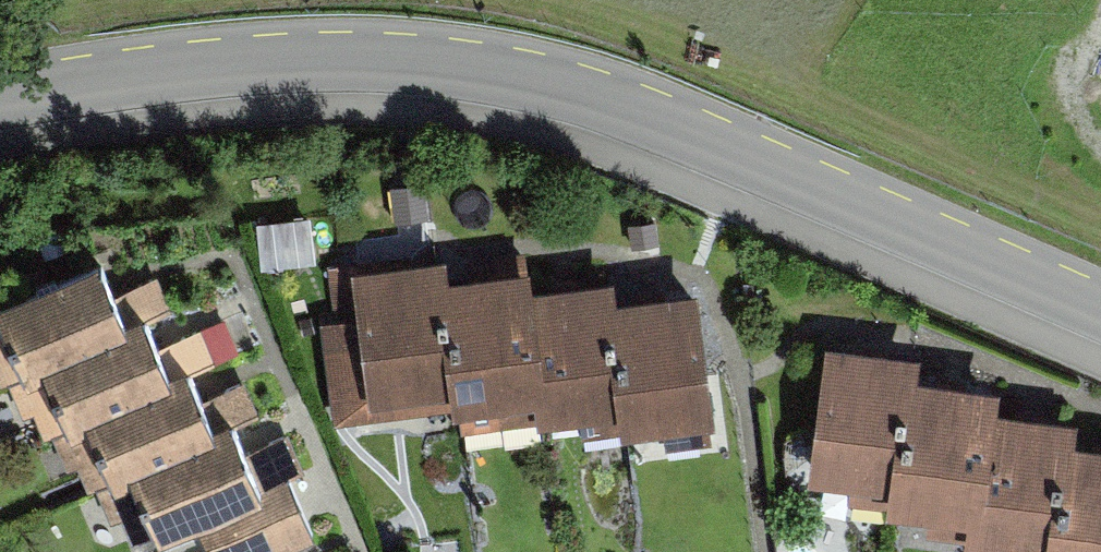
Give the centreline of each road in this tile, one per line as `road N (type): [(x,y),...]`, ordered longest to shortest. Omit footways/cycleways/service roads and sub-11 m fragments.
road 1 (tertiary): [(0,99),(244,64),(352,60),(445,65),(538,83),(694,135),(1100,311)]

